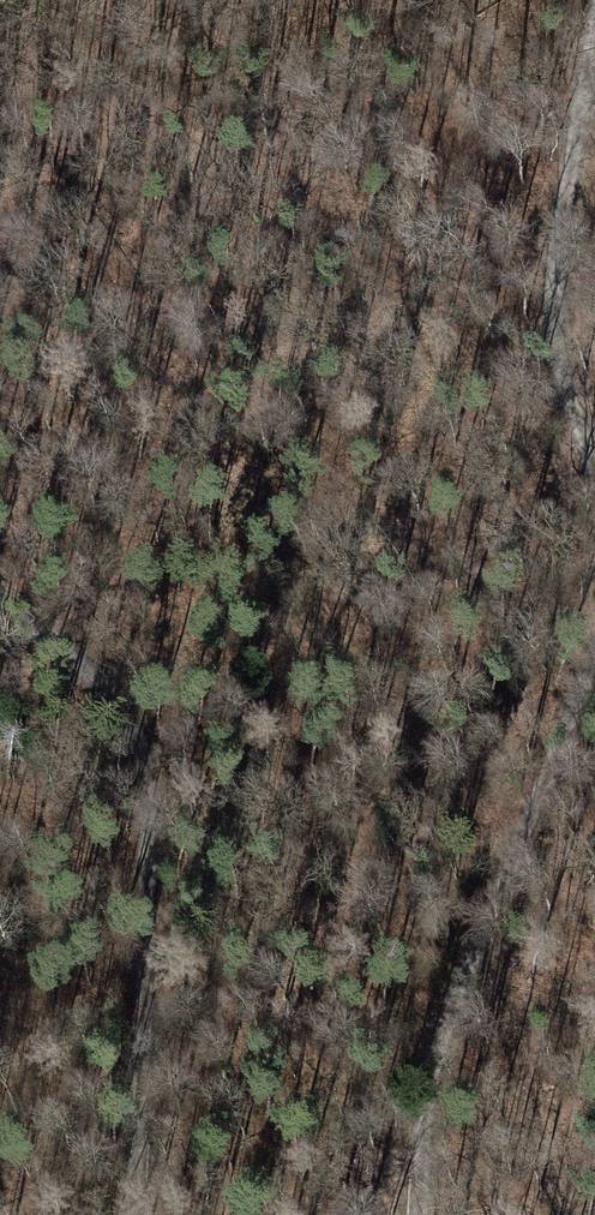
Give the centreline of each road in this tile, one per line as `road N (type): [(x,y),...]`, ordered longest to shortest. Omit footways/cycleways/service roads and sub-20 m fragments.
road 1 (track): [(574,1214),(469,961),(347,498)]
road 2 (track): [(0,254),(50,274),(594,682)]
road 3 (track): [(0,606),(95,669),(128,719),(146,794),(135,1214)]
road 4 (track): [(417,1214),(433,1060),(586,674),(594,633)]
road 5 (track): [(594,483),(553,327),(594,47)]

